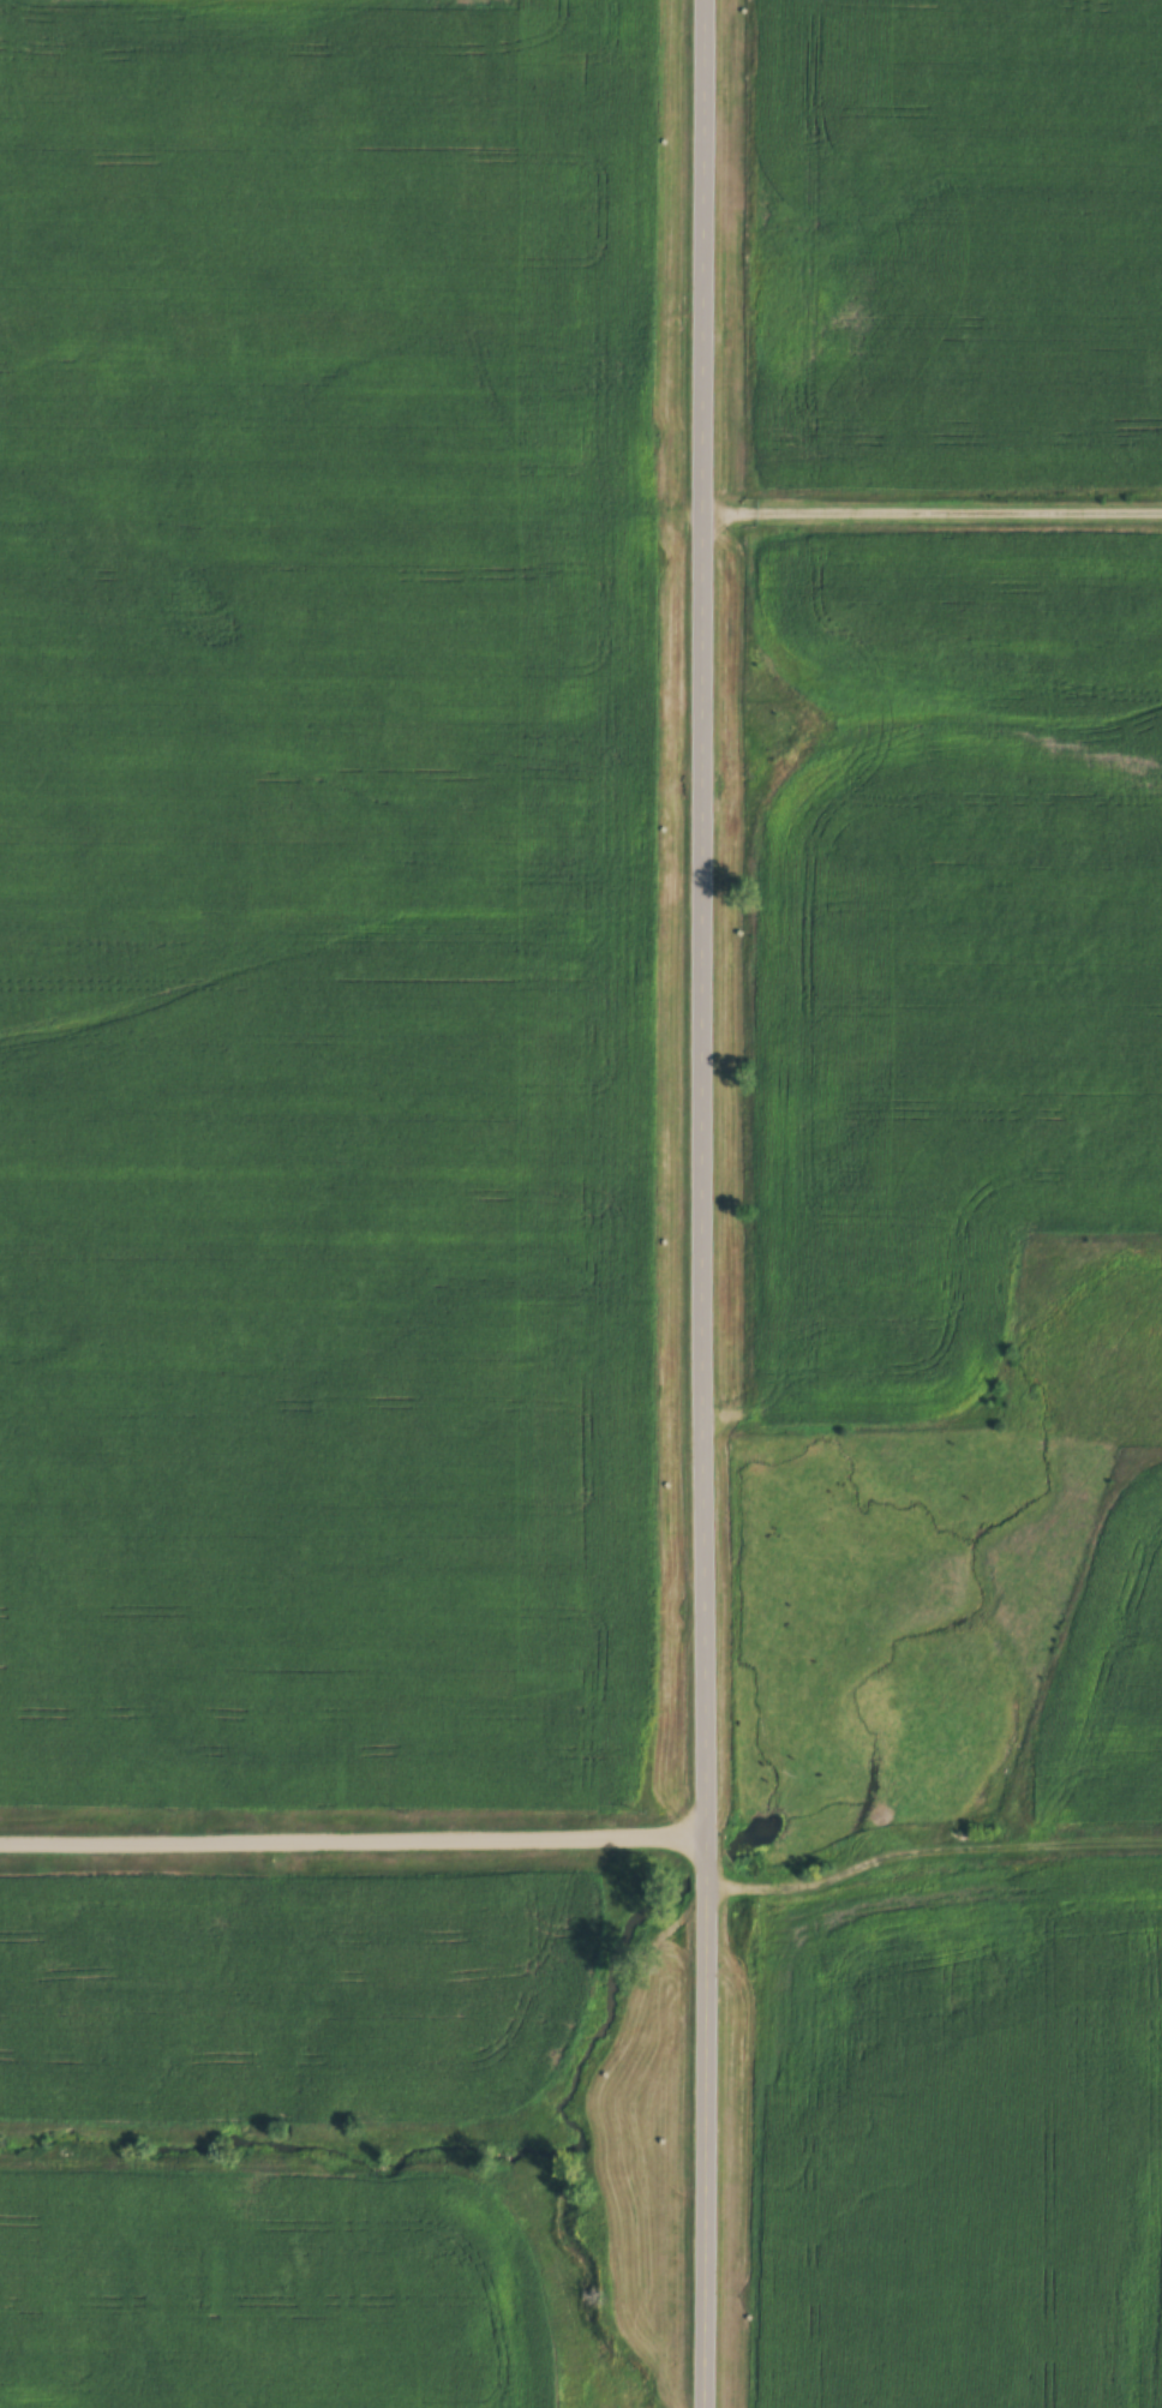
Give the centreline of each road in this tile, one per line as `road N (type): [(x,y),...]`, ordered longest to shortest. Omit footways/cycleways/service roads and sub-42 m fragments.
road 1 (tertiary): [(702,2407),(708,1941),(699,1485),(702,0)]

